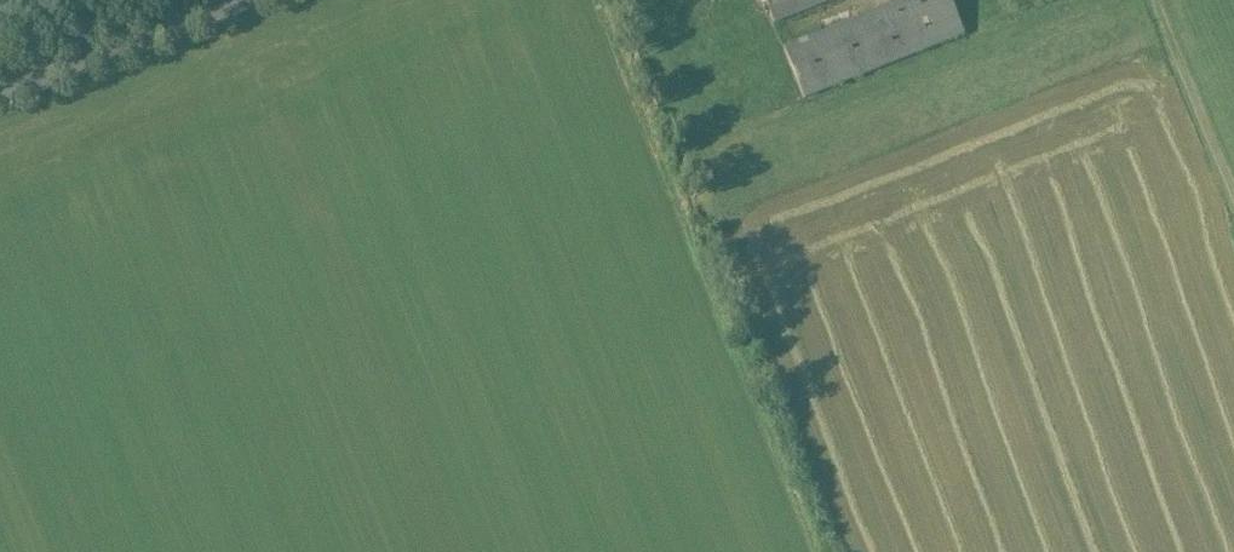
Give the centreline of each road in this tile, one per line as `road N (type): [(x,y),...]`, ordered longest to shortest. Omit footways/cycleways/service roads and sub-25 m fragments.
road 1 (unclassified): [(0,97),(242,0)]

